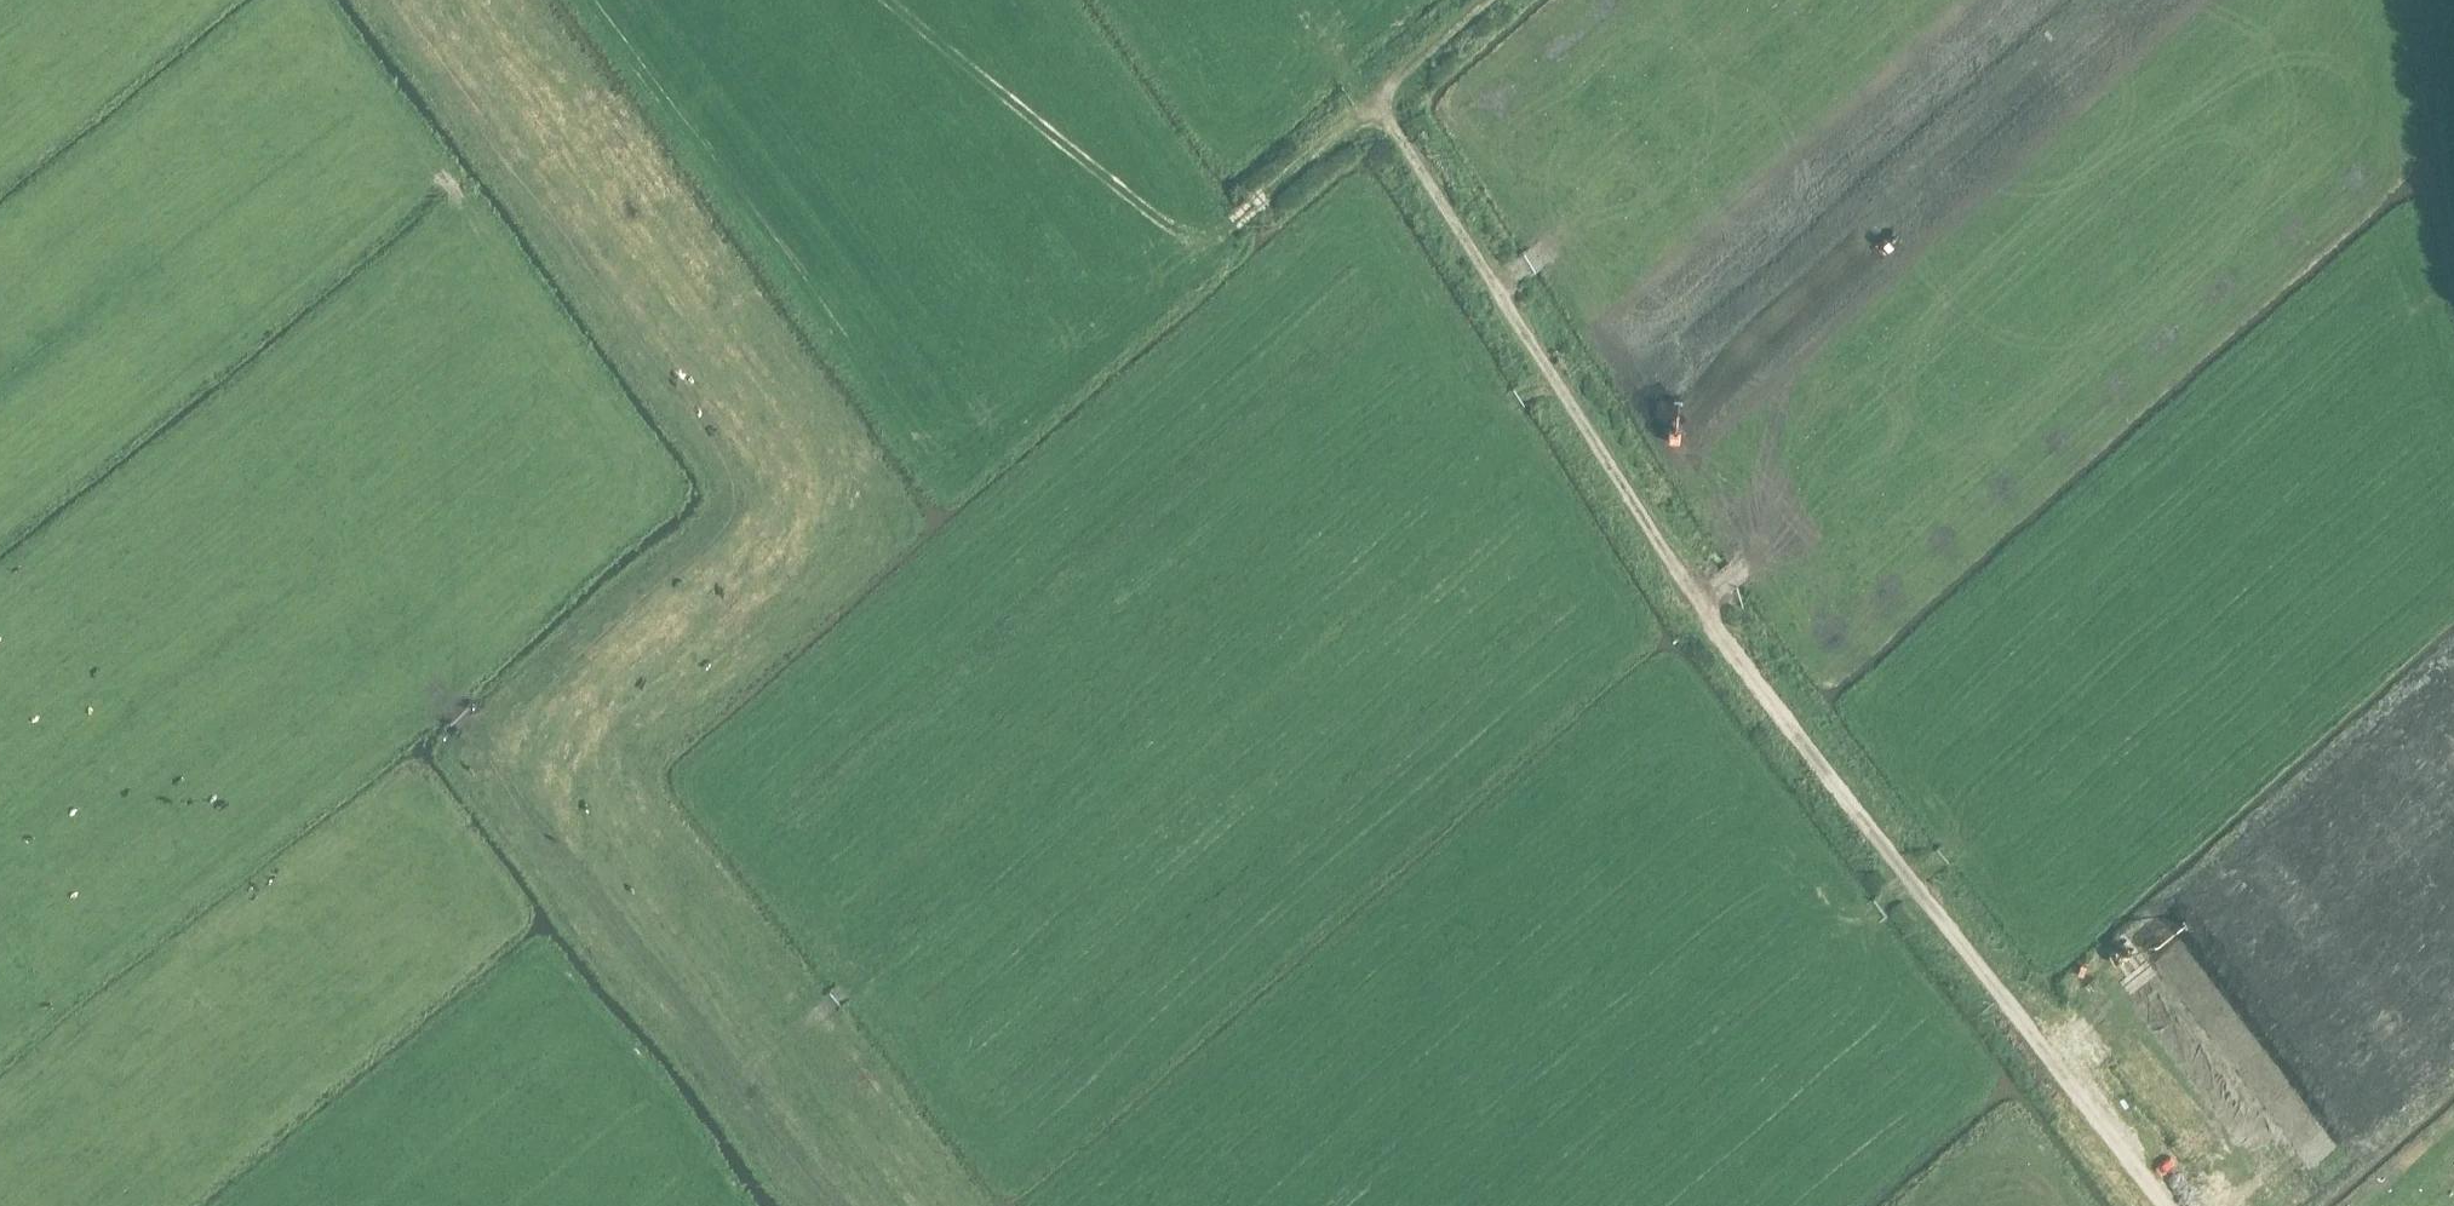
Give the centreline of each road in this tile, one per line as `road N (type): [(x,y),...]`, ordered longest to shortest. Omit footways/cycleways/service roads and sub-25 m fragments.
road 1 (track): [(1489,0),(1391,84),(1381,107),(1703,607),(2164,1205)]
road 2 (track): [(21,807),(232,729),(447,705),(748,1089)]
road 3 (track): [(908,0),(1158,196),(1232,221),(1381,107),(1355,81)]
road 4 (track): [(836,1205),(748,1089),(765,1061),(904,951)]

